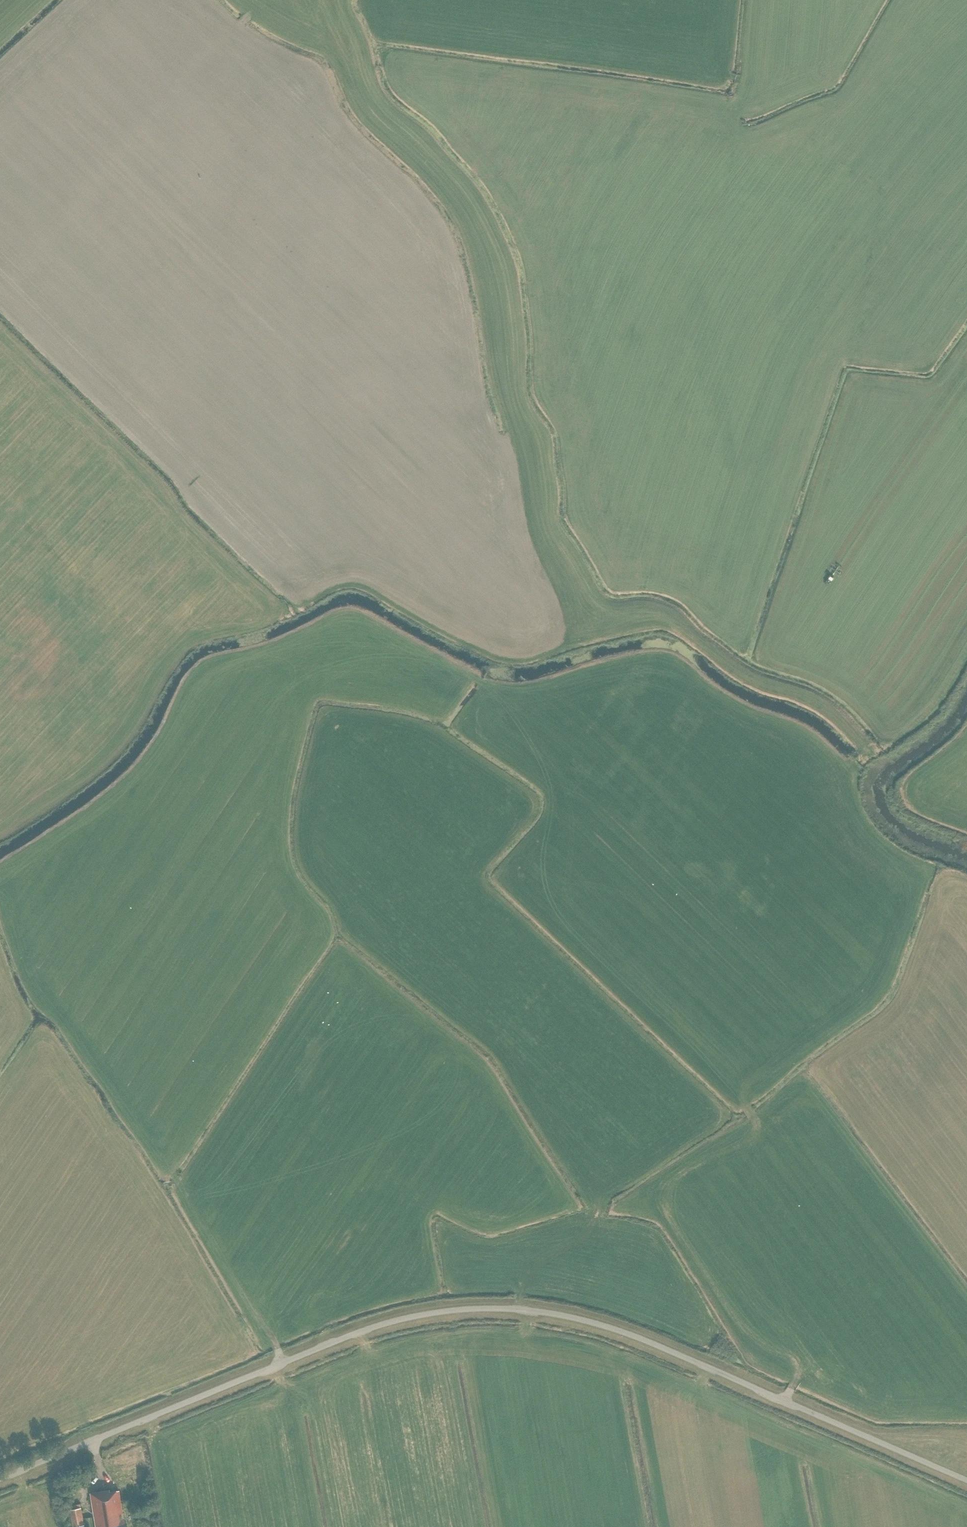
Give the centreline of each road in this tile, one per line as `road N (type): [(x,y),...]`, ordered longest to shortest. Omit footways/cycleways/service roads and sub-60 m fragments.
road 1 (tertiary): [(0,1478),(378,1326),(479,1309),(612,1328),(966,1480)]

